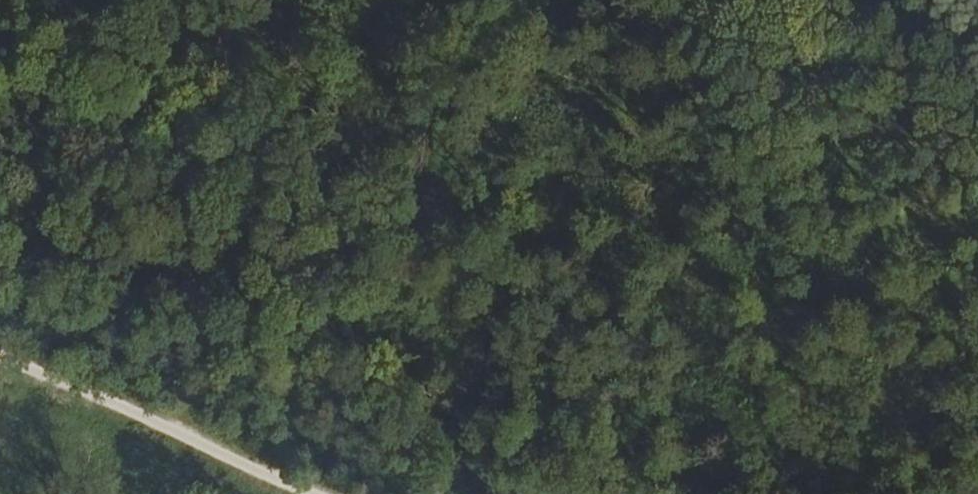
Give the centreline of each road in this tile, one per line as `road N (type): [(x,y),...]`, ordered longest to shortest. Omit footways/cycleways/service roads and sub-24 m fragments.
road 1 (track): [(0,365),(269,493)]

